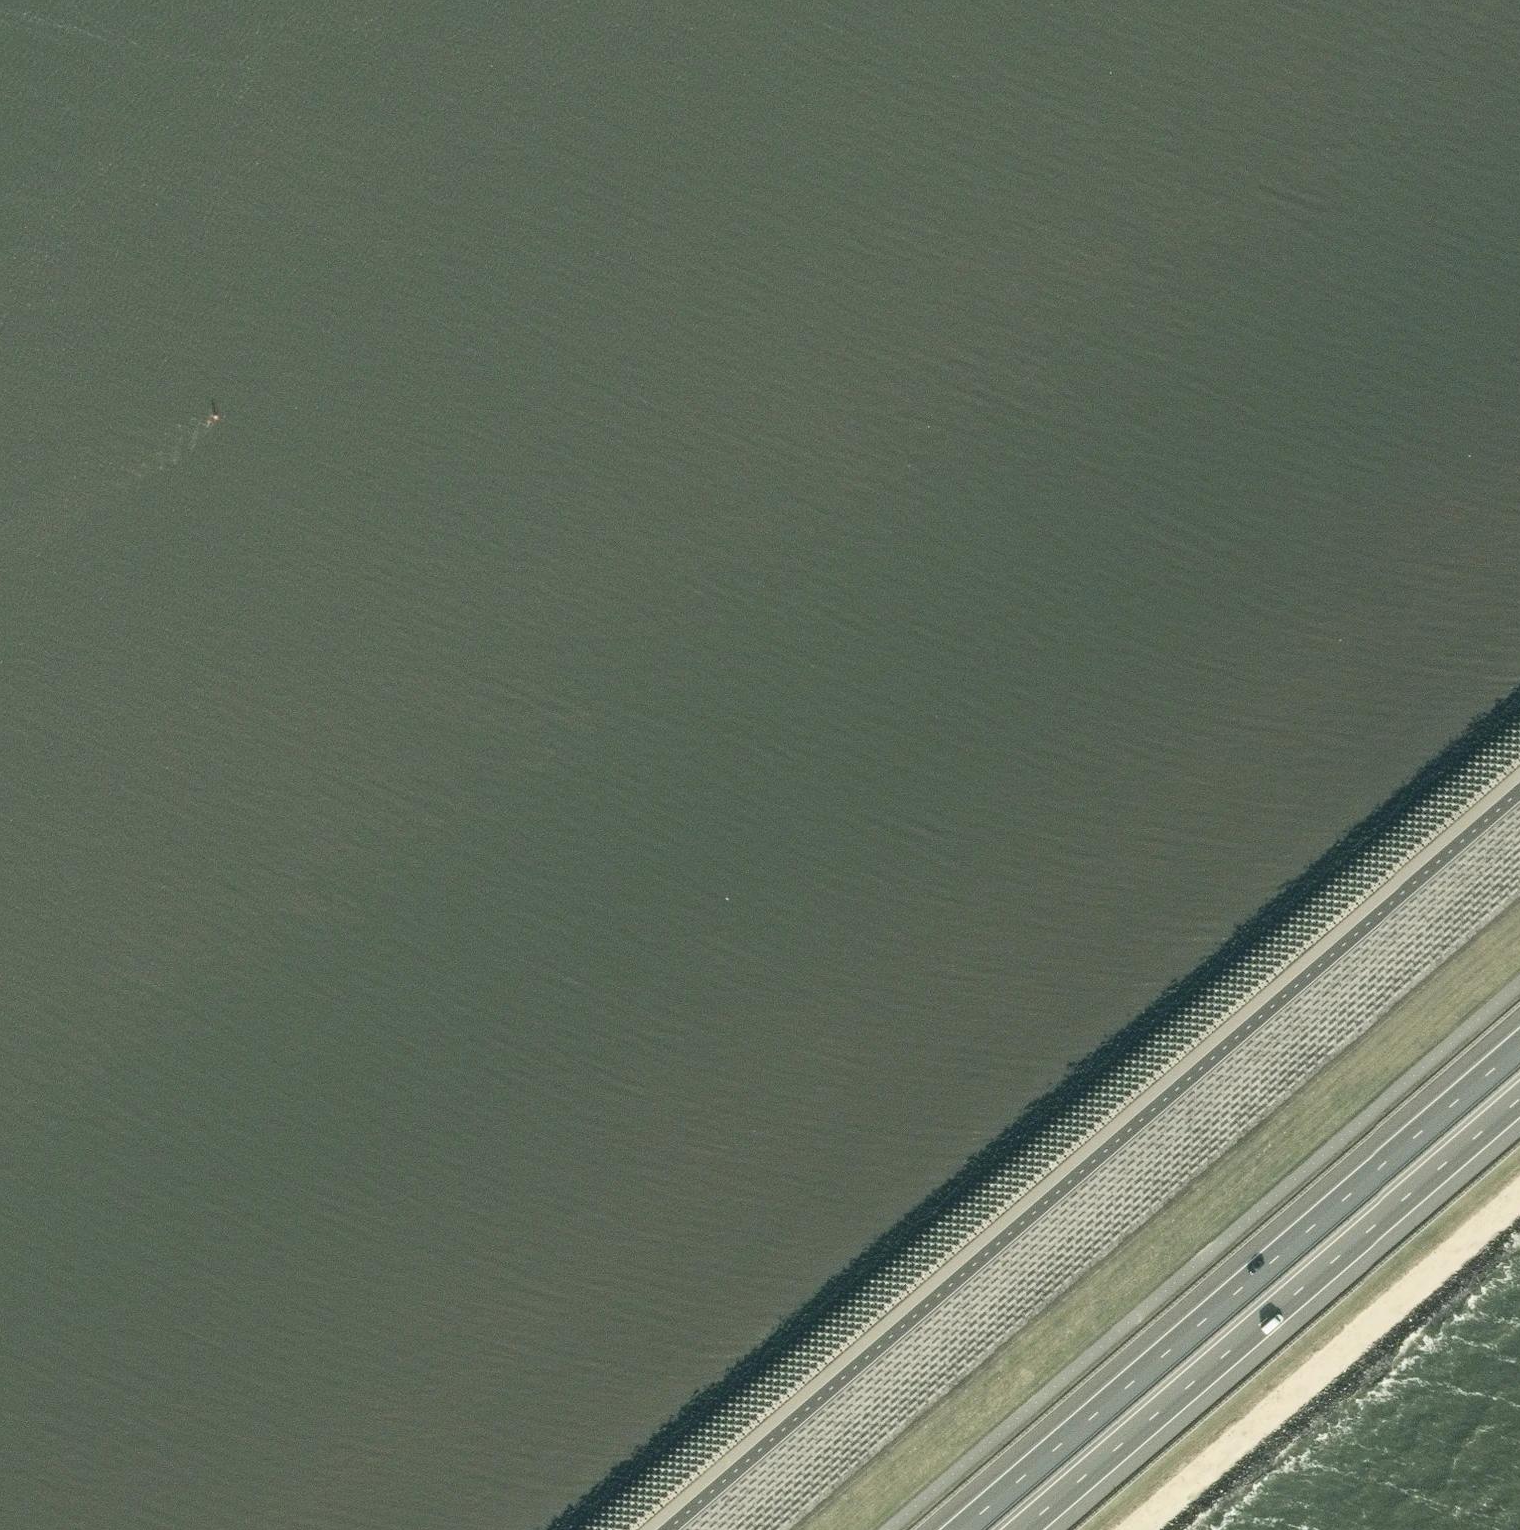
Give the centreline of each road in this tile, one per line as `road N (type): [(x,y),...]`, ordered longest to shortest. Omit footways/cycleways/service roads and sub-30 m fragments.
road 1 (motorway): [(1519,1046),(959,1529)]
road 2 (motorway): [(1028,1529),(1519,1104)]

